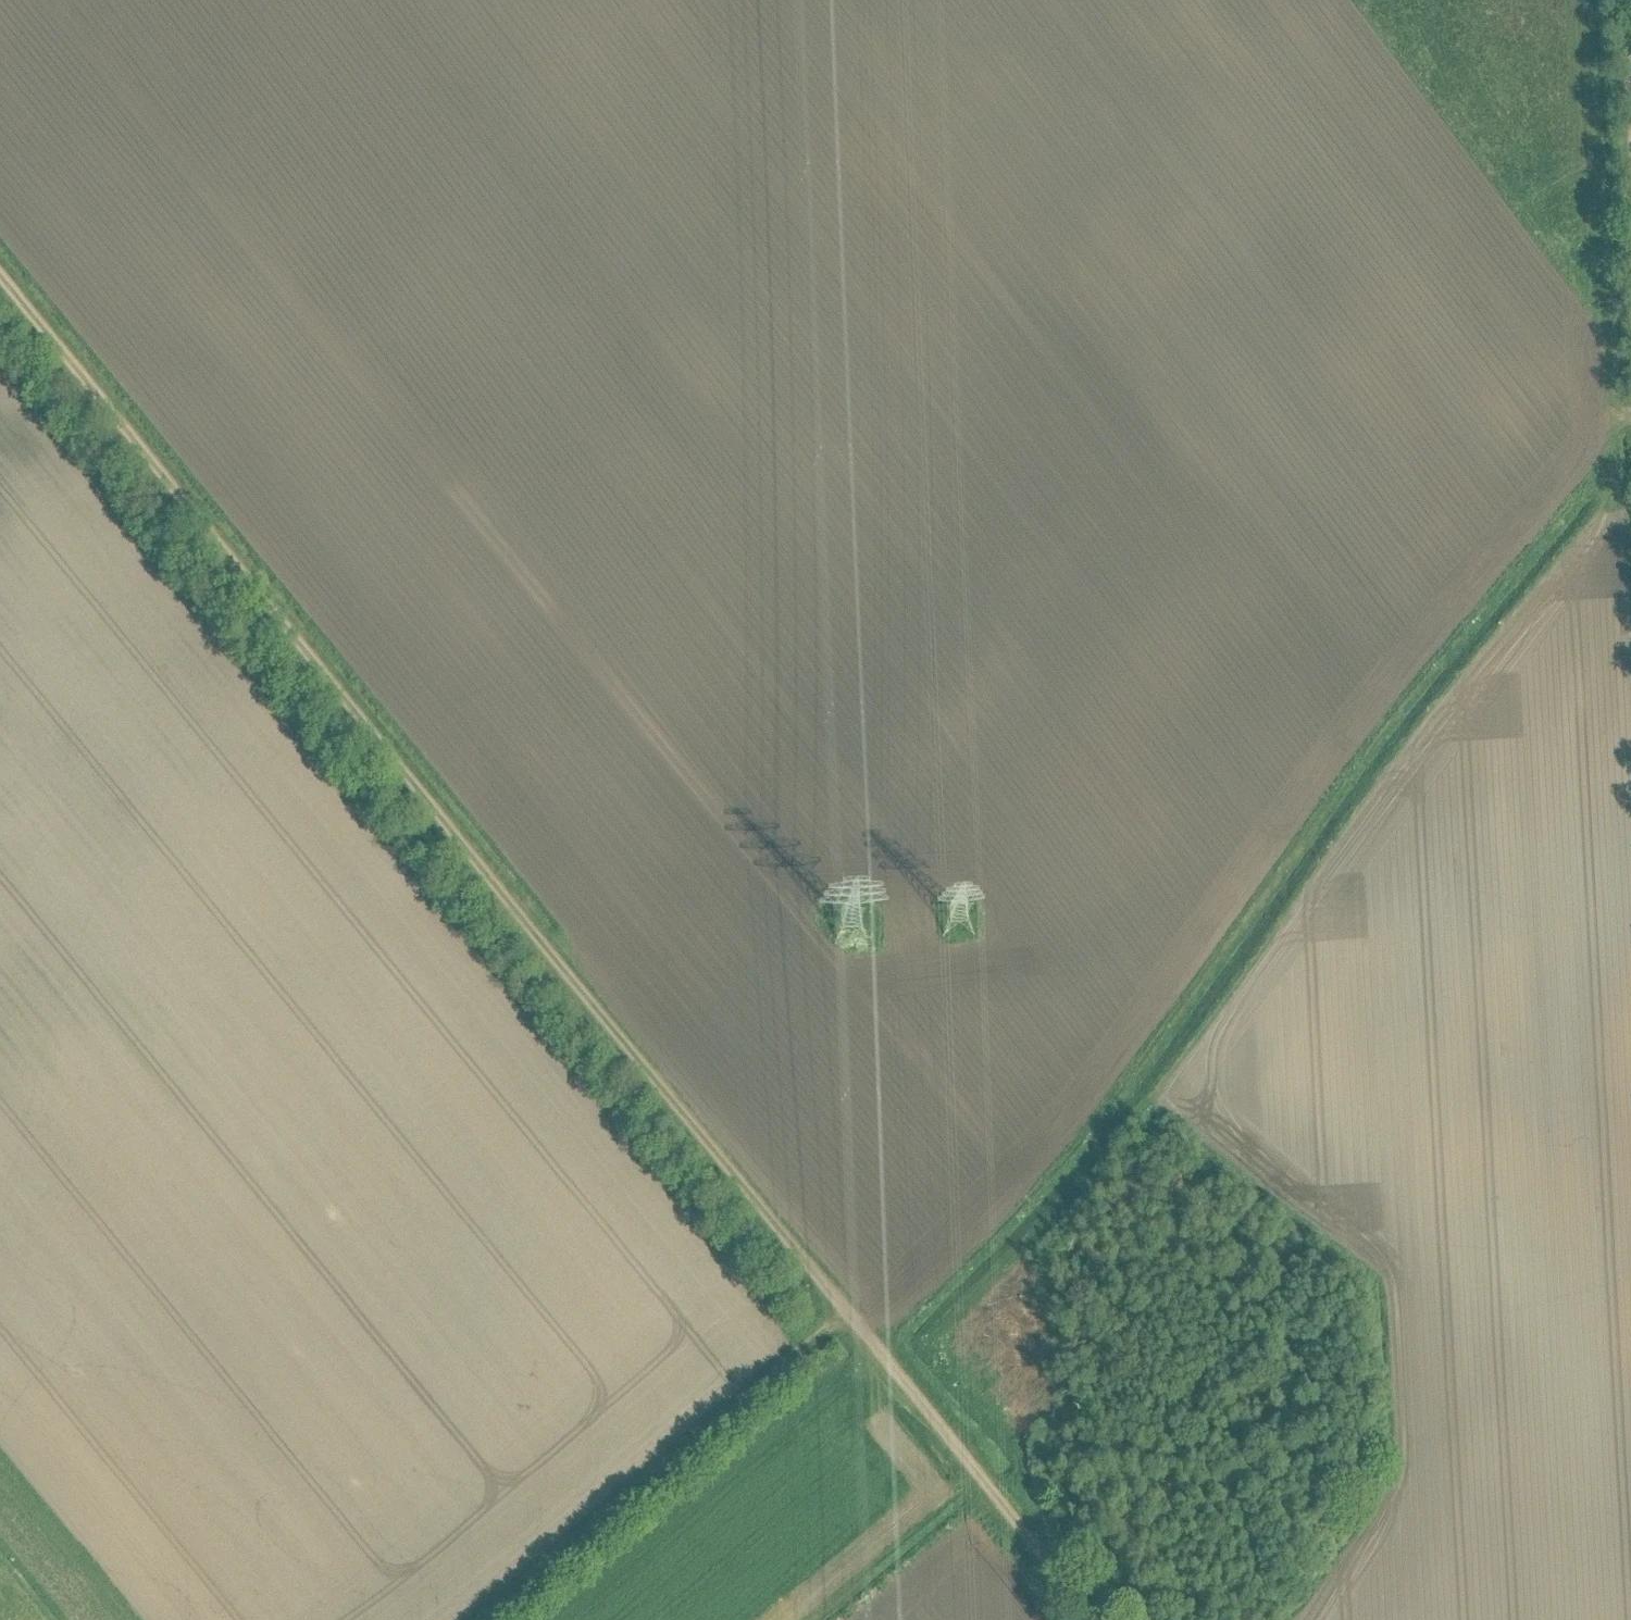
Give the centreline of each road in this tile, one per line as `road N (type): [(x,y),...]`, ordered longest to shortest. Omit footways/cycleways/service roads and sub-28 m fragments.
road 1 (track): [(1095,1619),(0,276)]
road 2 (track): [(849,1315),(794,1354),(487,1619)]
road 3 (track): [(1630,124),(1623,0)]

